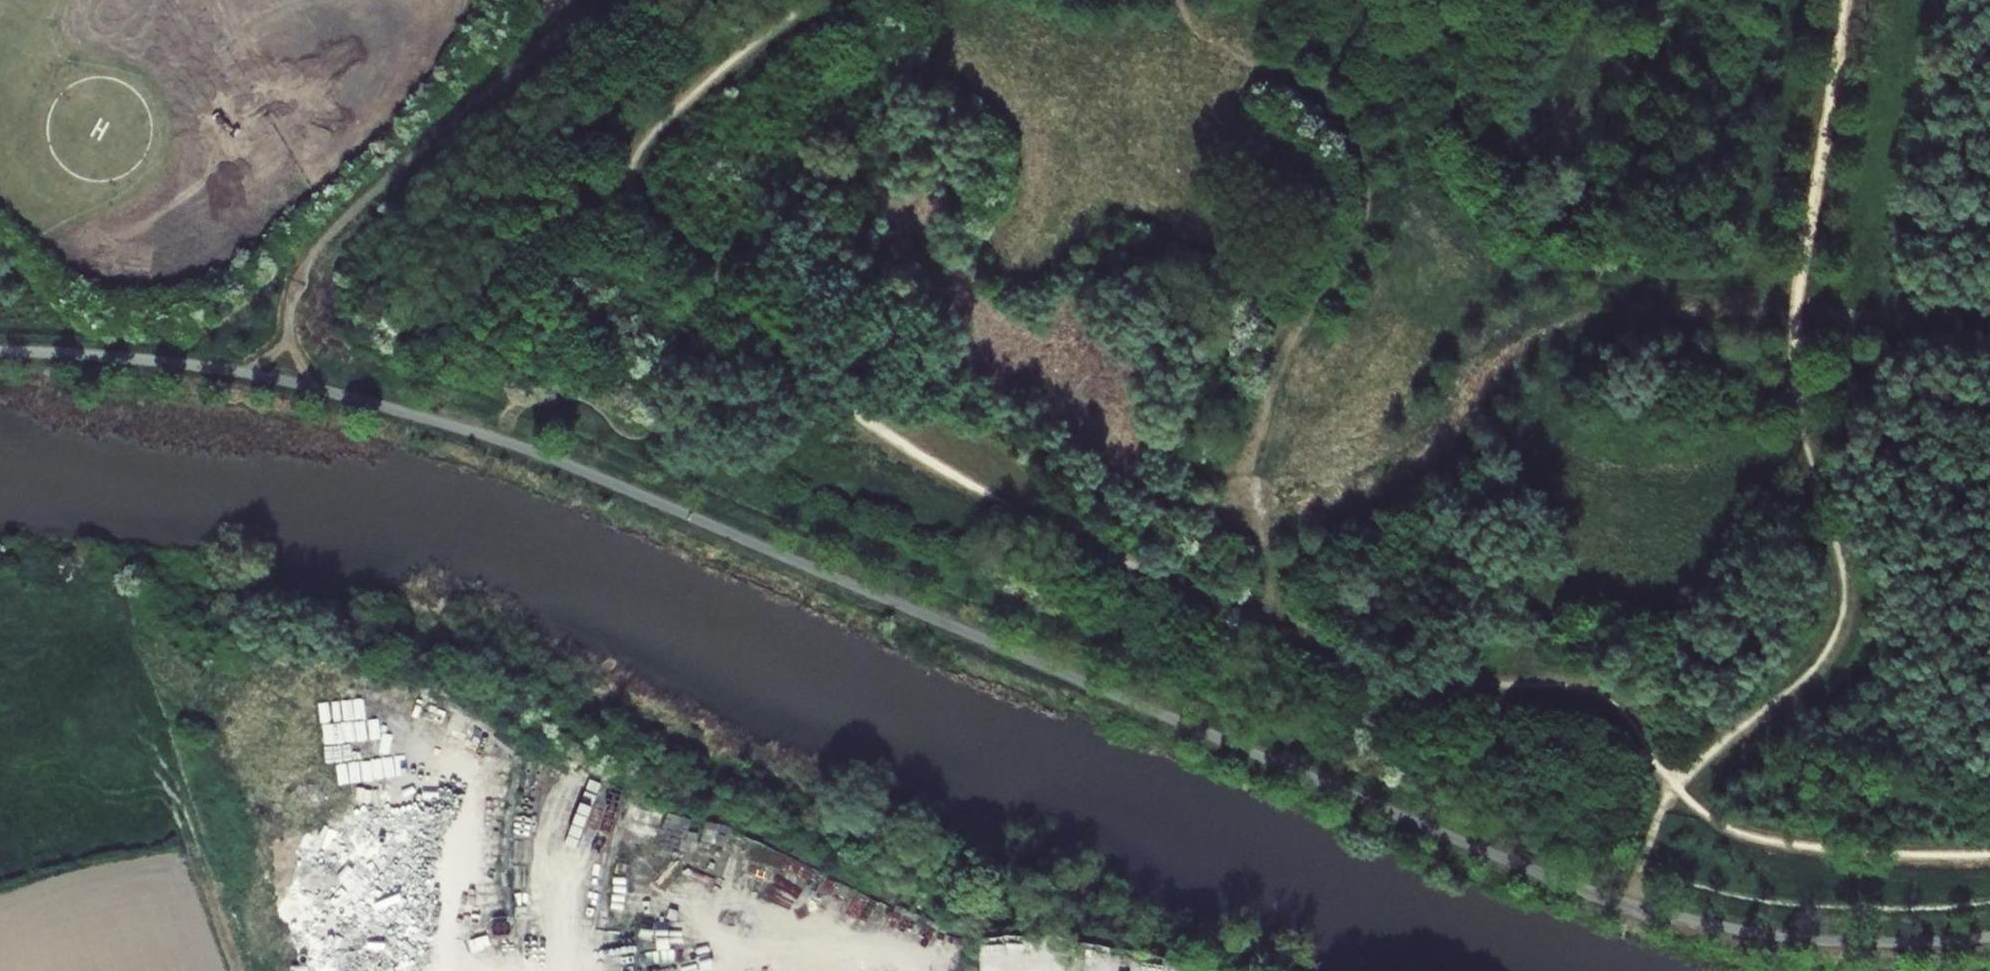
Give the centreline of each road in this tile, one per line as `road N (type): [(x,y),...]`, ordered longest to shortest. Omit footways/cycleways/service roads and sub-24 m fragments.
road 1 (track): [(186,849),(228,970)]

